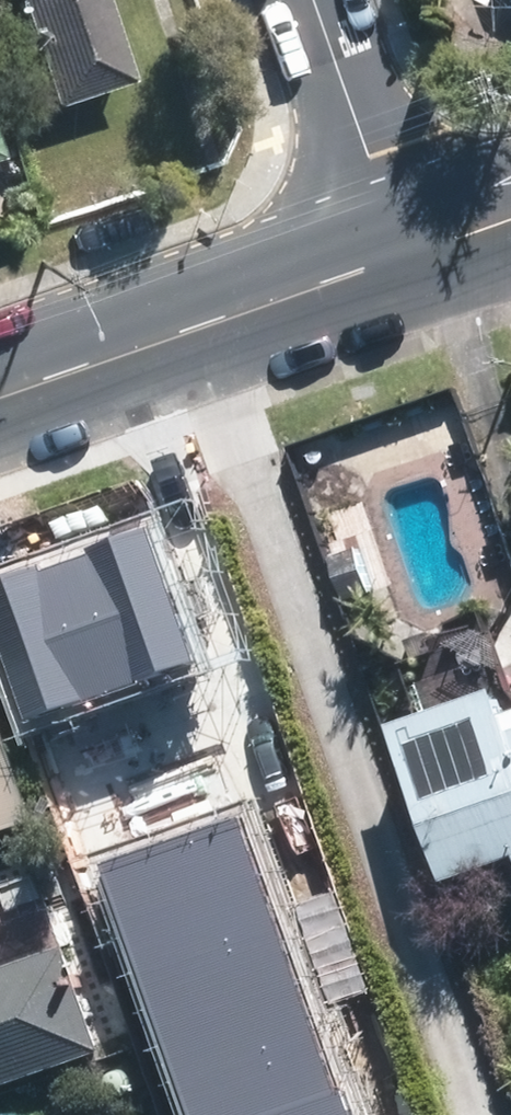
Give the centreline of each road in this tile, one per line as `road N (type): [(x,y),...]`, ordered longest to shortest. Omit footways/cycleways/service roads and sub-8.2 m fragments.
road 1 (secondary): [(406,256),(0,396)]
road 2 (residential): [(316,0),(406,256)]

